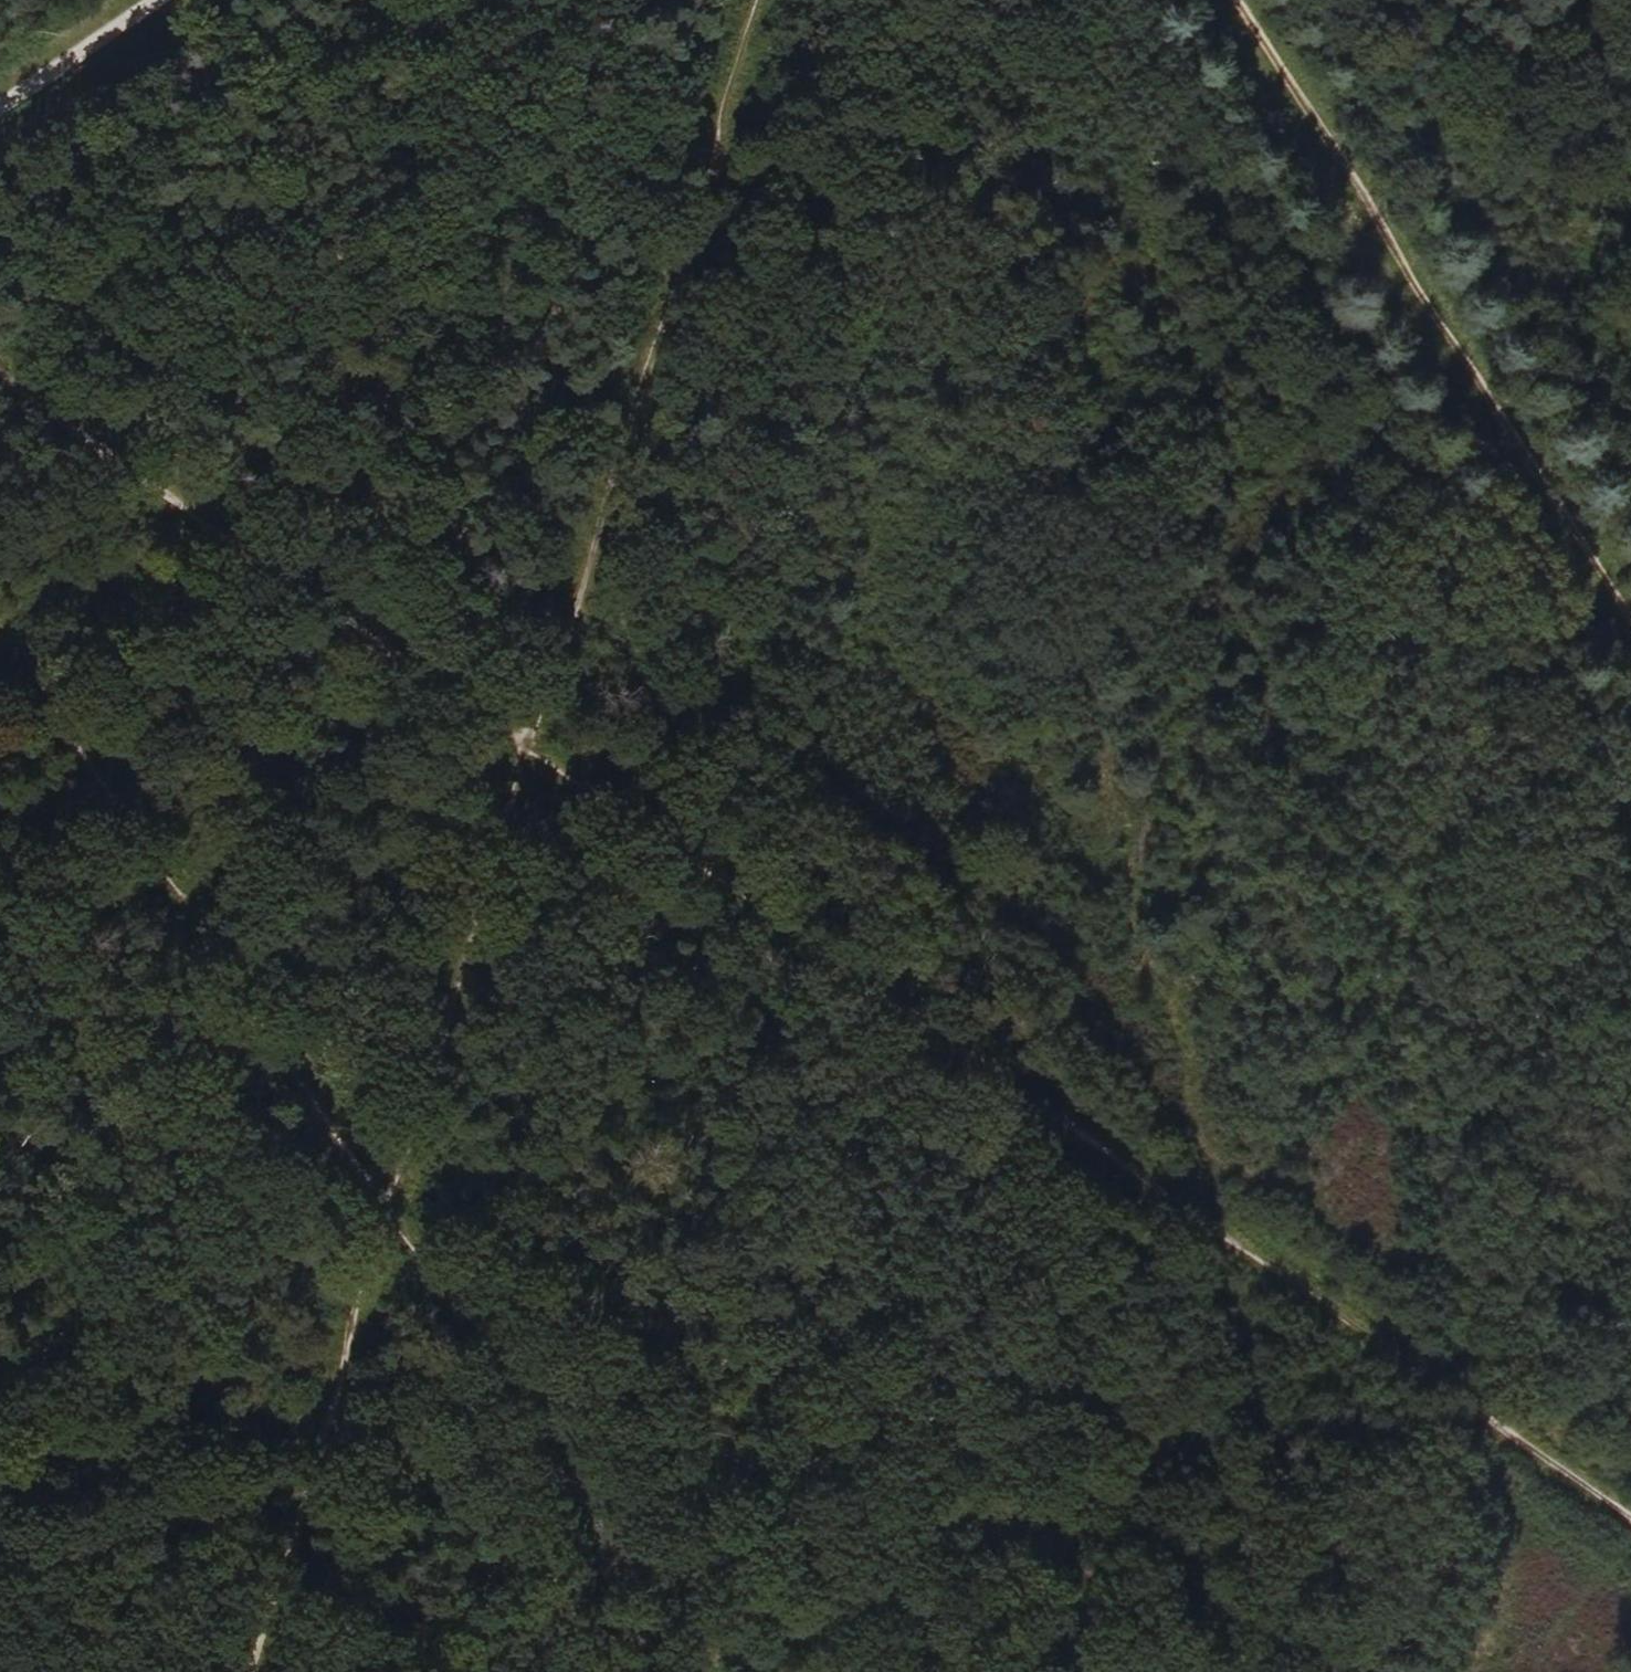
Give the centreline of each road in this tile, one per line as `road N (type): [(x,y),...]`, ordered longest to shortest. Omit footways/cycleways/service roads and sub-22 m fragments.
road 1 (track): [(1630,659),(1213,0)]
road 2 (track): [(153,0),(0,107)]

